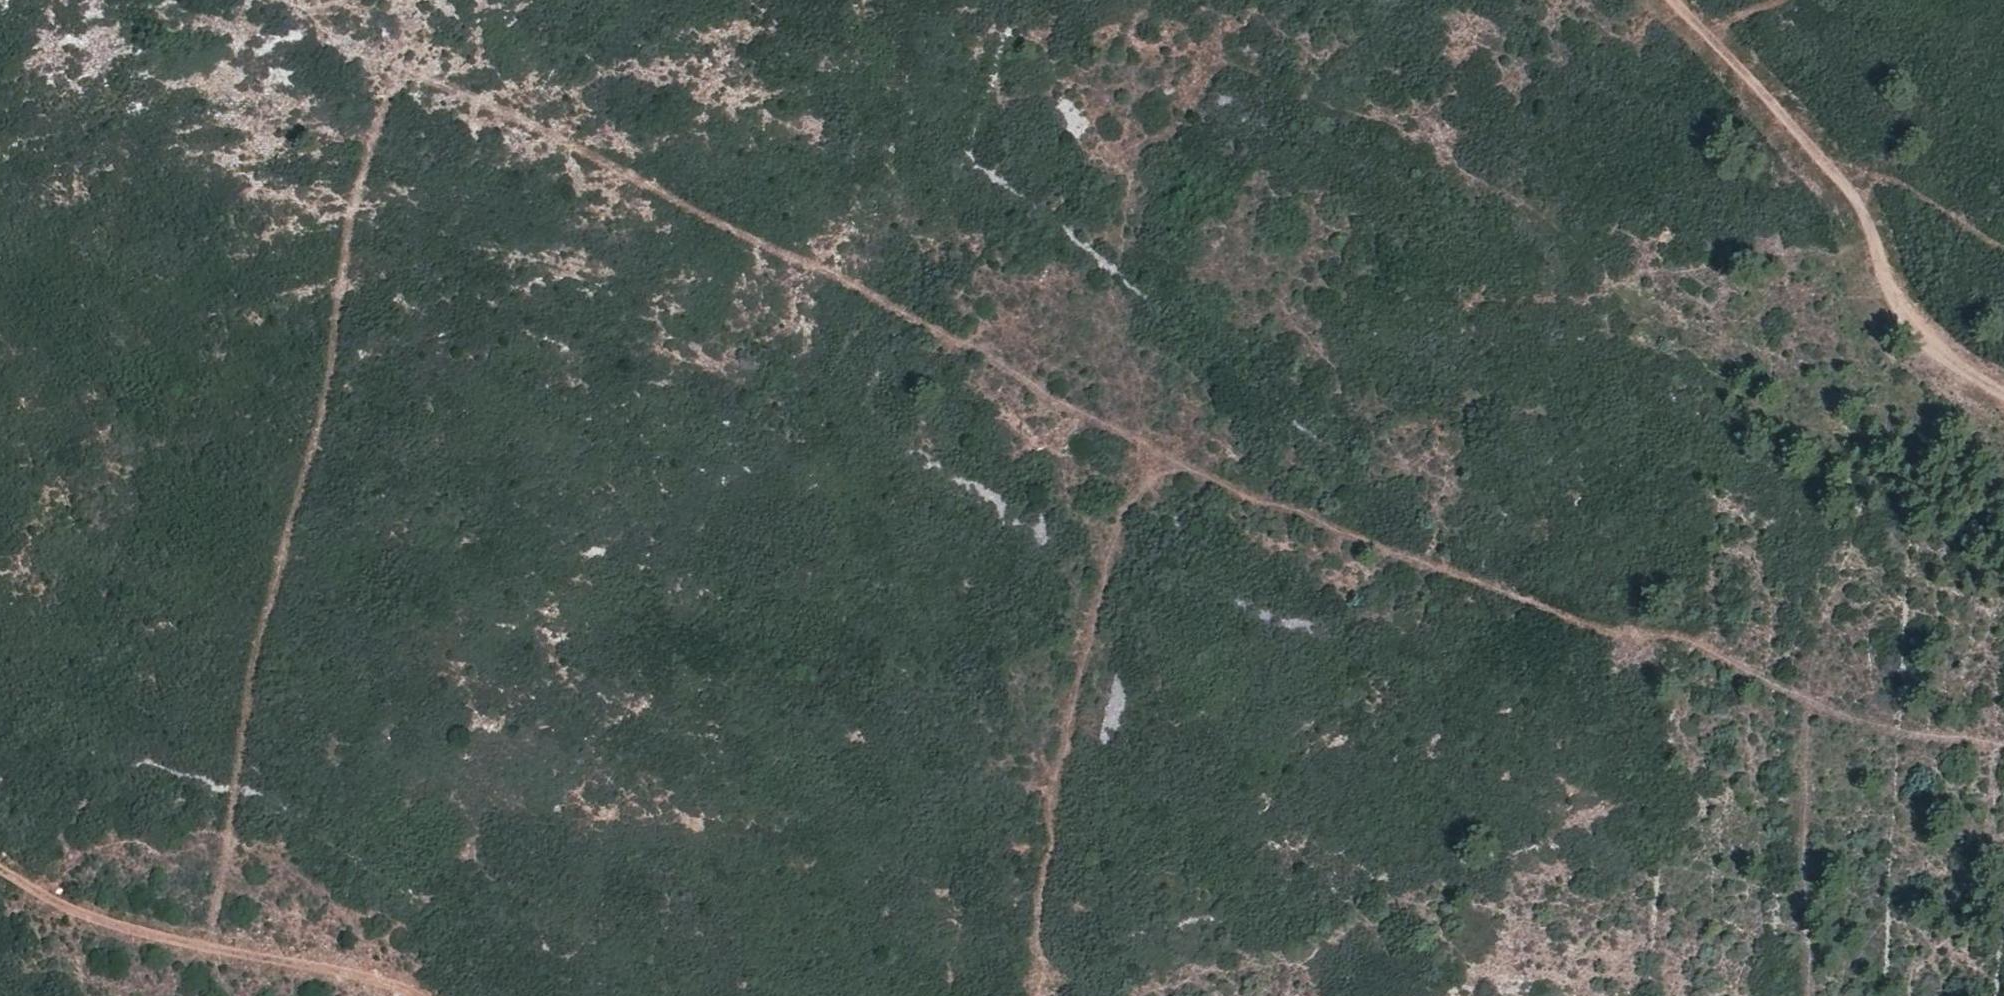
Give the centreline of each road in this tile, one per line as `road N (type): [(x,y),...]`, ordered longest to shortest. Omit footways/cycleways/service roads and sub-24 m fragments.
road 1 (track): [(1660,0),(1857,201),(1925,335),(1951,368),(2003,398)]
road 2 (track): [(0,866),(61,905),(418,995)]

